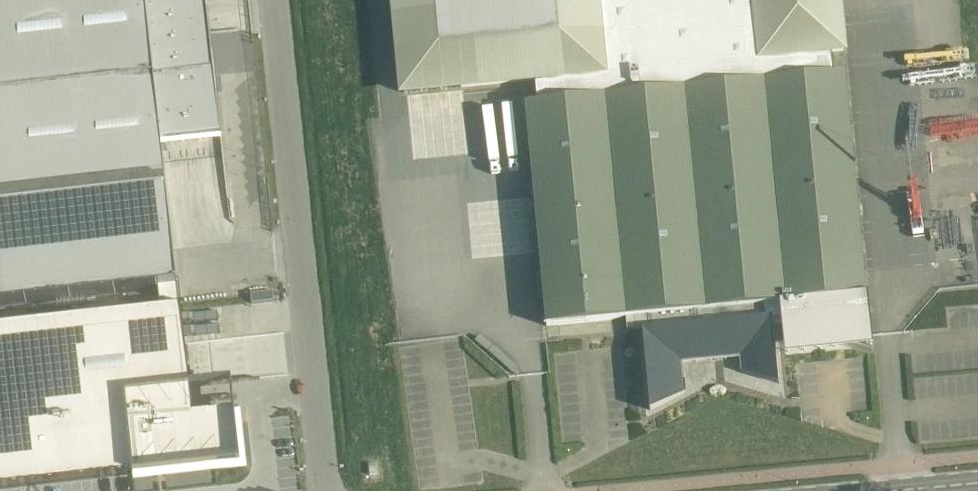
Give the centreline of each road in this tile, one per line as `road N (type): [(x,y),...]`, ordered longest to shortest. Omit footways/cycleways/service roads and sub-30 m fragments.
road 1 (unclassified): [(326,490),(278,0)]

